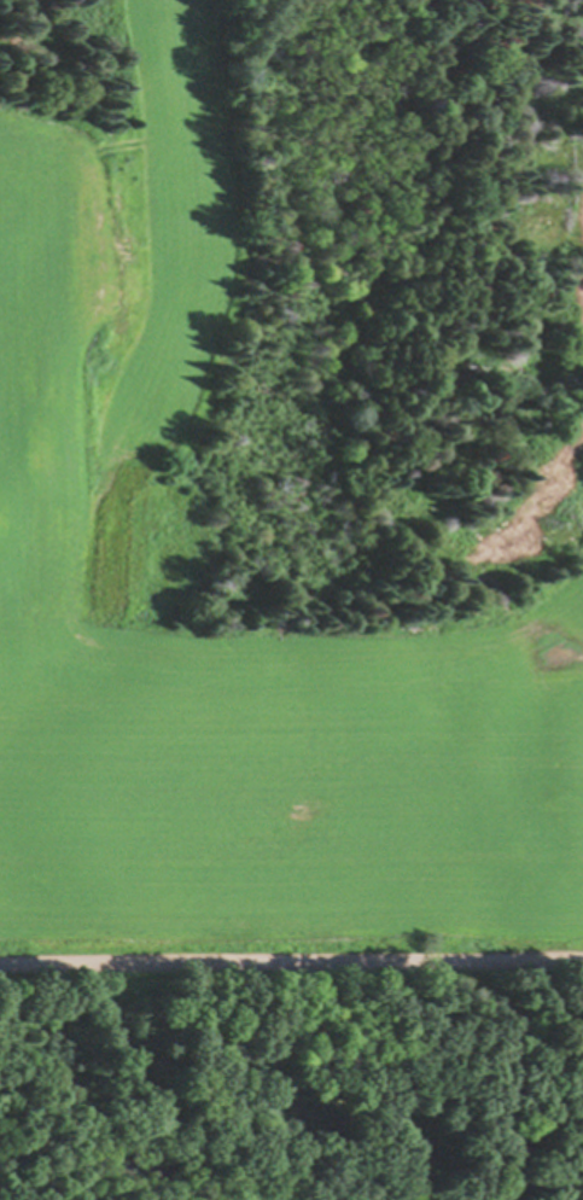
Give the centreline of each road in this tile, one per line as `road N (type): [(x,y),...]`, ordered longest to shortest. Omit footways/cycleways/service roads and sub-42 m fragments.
road 1 (residential): [(0,964),(582,960)]

